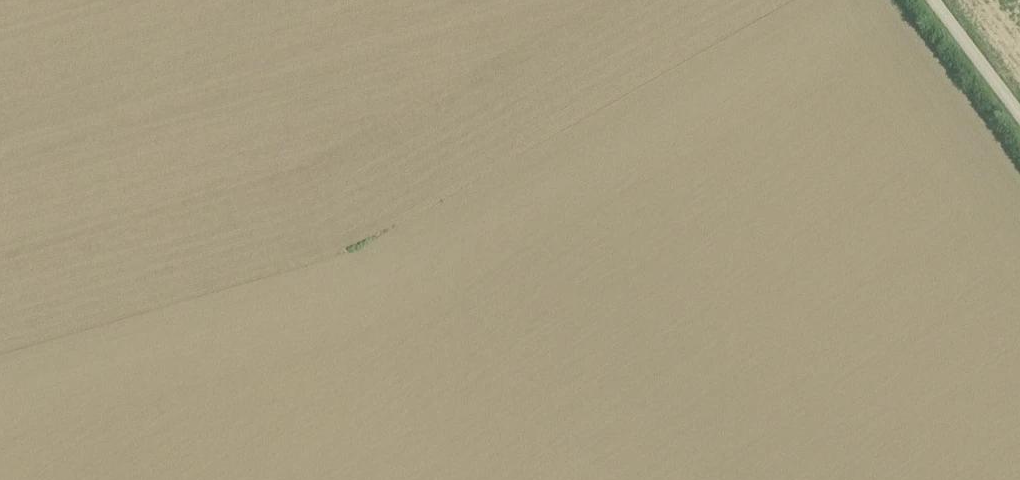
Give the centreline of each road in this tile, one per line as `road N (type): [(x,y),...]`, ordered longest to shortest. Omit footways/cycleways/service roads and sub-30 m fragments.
road 1 (unclassified): [(1019,115),(935,0)]

